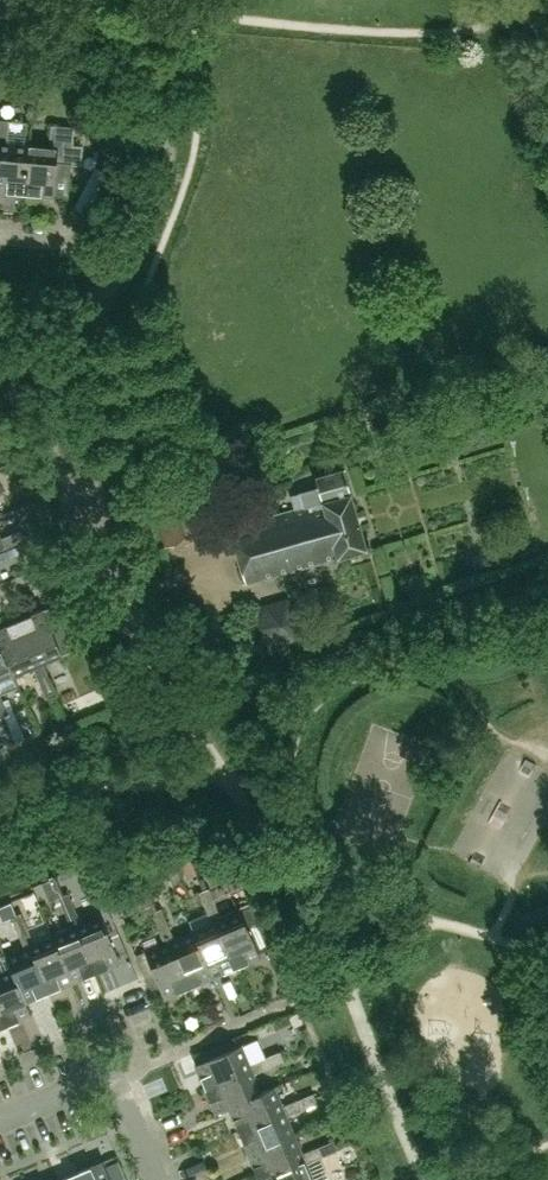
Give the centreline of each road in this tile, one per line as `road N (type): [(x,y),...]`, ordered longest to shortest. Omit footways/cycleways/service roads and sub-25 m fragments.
road 1 (residential): [(0,8),(92,17),(125,36),(164,137),(154,194),(39,394),(73,514),(123,614)]

